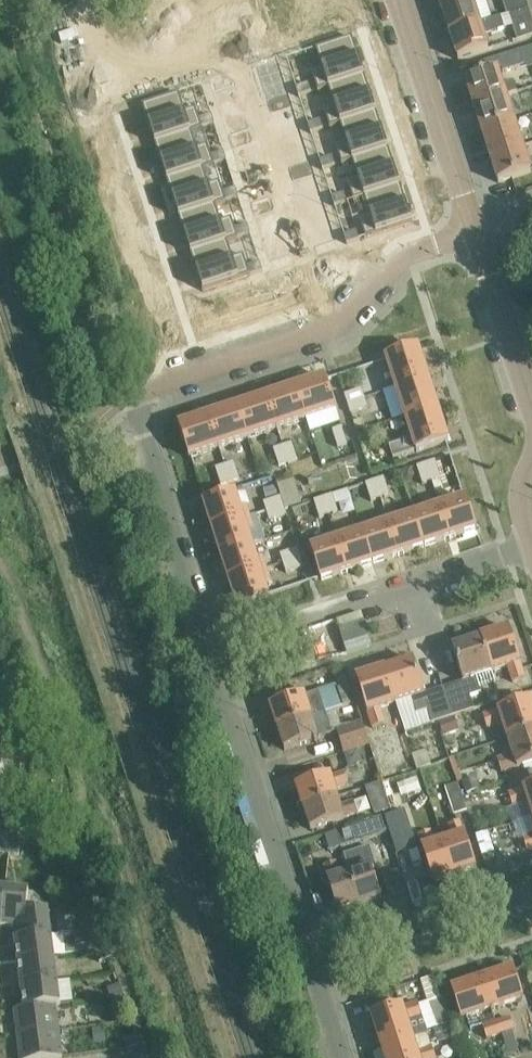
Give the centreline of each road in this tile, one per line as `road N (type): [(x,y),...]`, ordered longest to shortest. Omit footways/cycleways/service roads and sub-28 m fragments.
road 1 (residential): [(215,650),(135,394),(329,330),(408,251),(475,227)]
road 2 (residential): [(531,545),(215,650)]
road 3 (residential): [(311,959),(215,650)]
road 4 (residential): [(475,227),(402,0)]
road 5 (residential): [(311,959),(531,888)]

